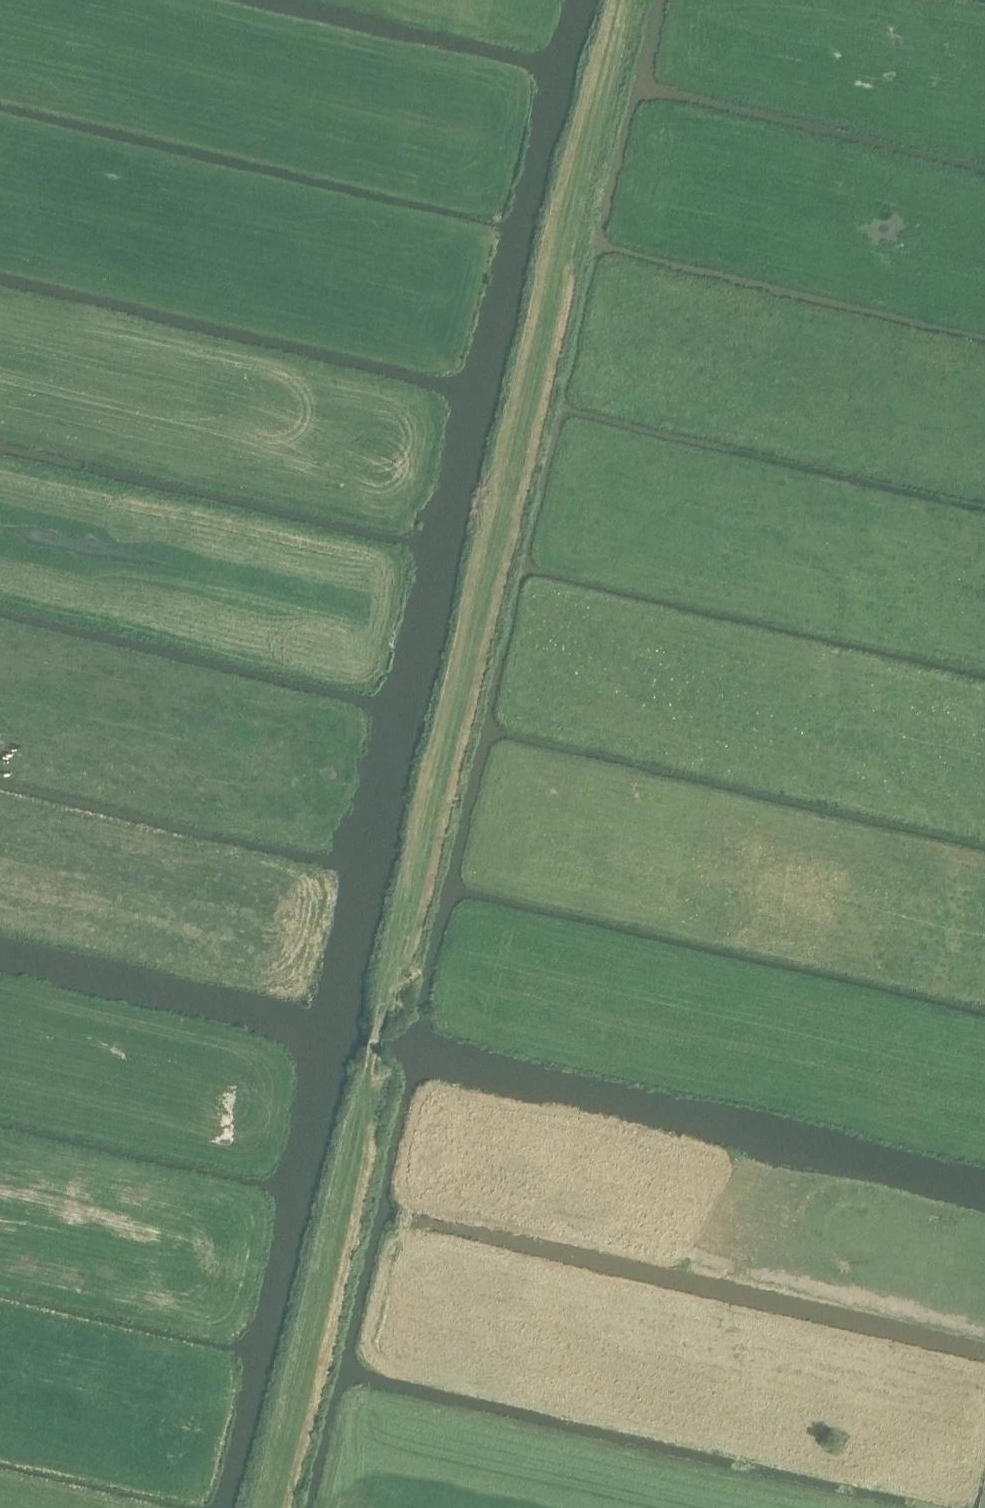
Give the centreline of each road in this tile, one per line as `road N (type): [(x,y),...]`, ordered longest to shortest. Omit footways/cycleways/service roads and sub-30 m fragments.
road 1 (track): [(274,1507),(543,322),(629,0)]

